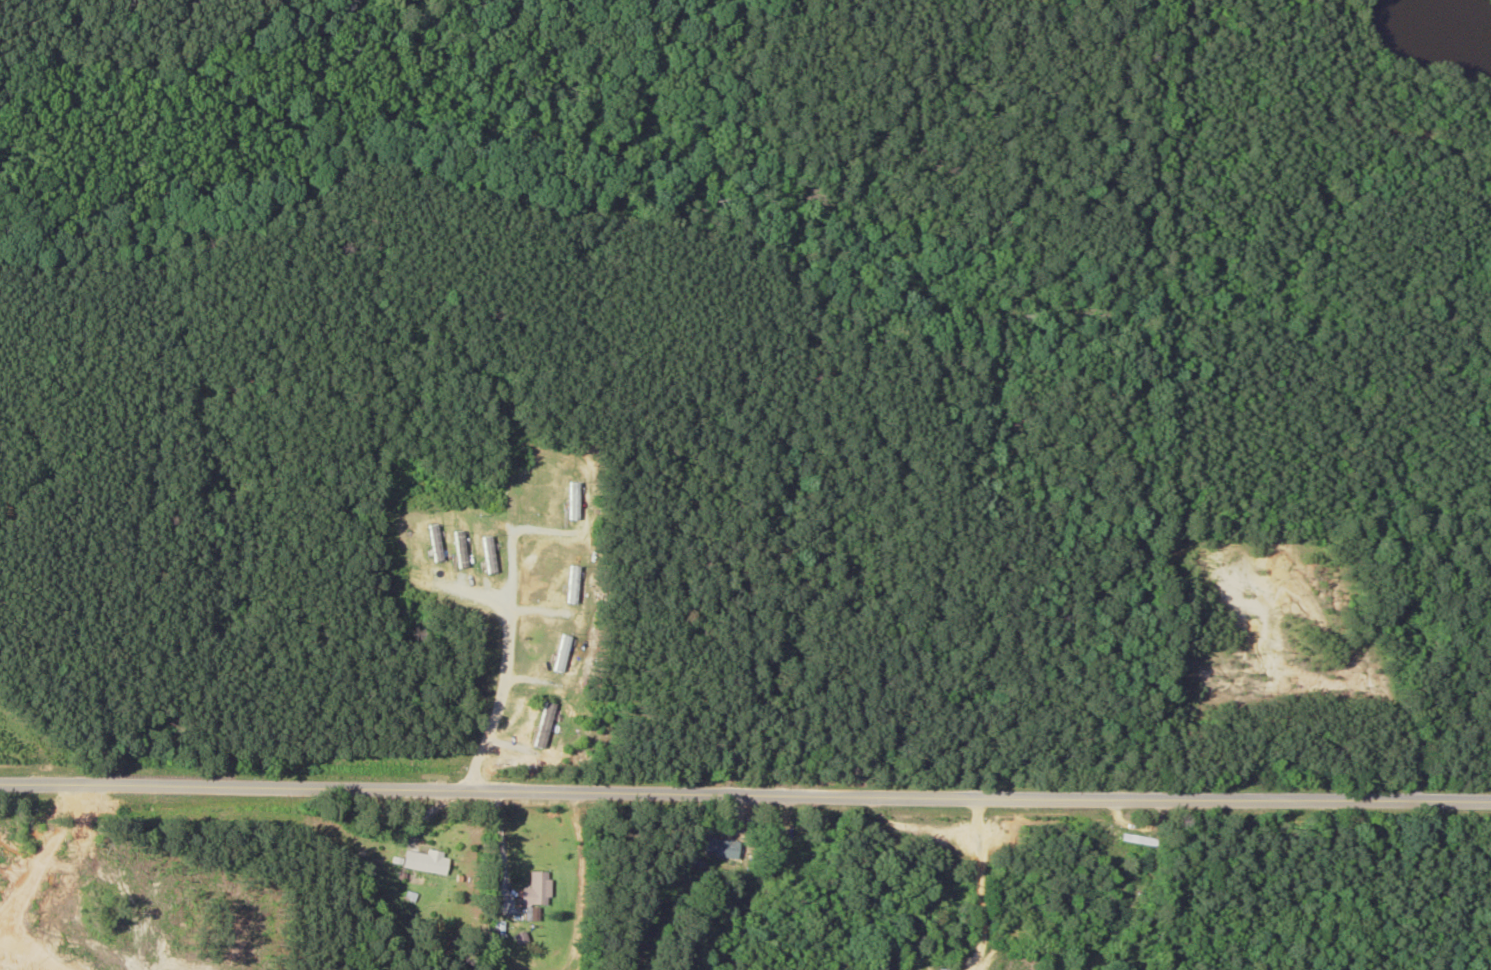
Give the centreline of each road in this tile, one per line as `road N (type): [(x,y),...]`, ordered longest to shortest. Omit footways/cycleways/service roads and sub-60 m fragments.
road 1 (residential): [(1490,794),(1184,779),(0,774)]

